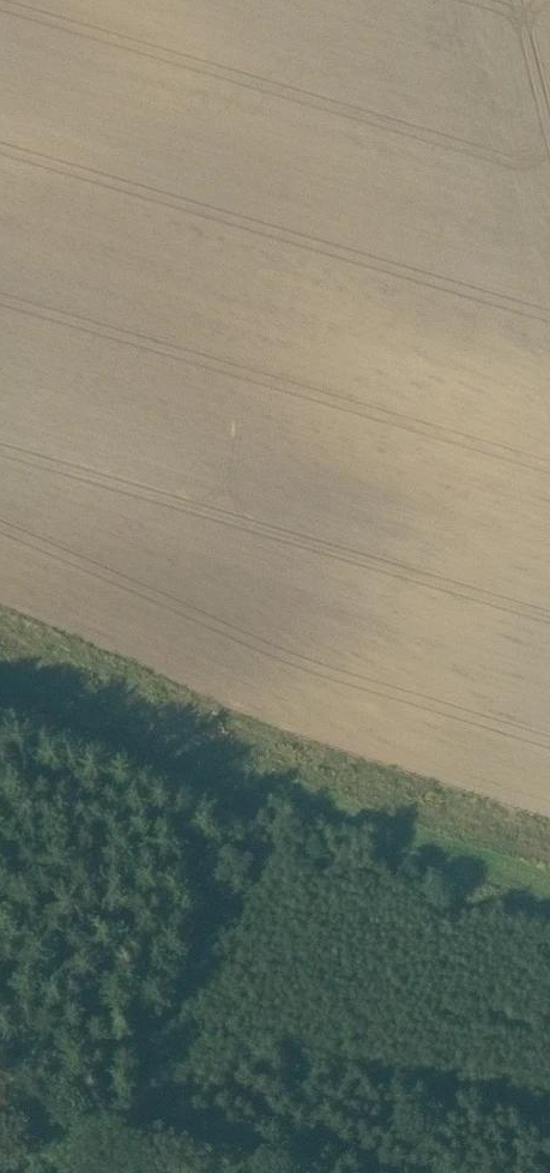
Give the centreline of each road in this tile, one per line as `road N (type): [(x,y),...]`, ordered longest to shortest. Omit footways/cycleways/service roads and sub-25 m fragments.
road 1 (track): [(0,651),(140,716),(204,536)]

